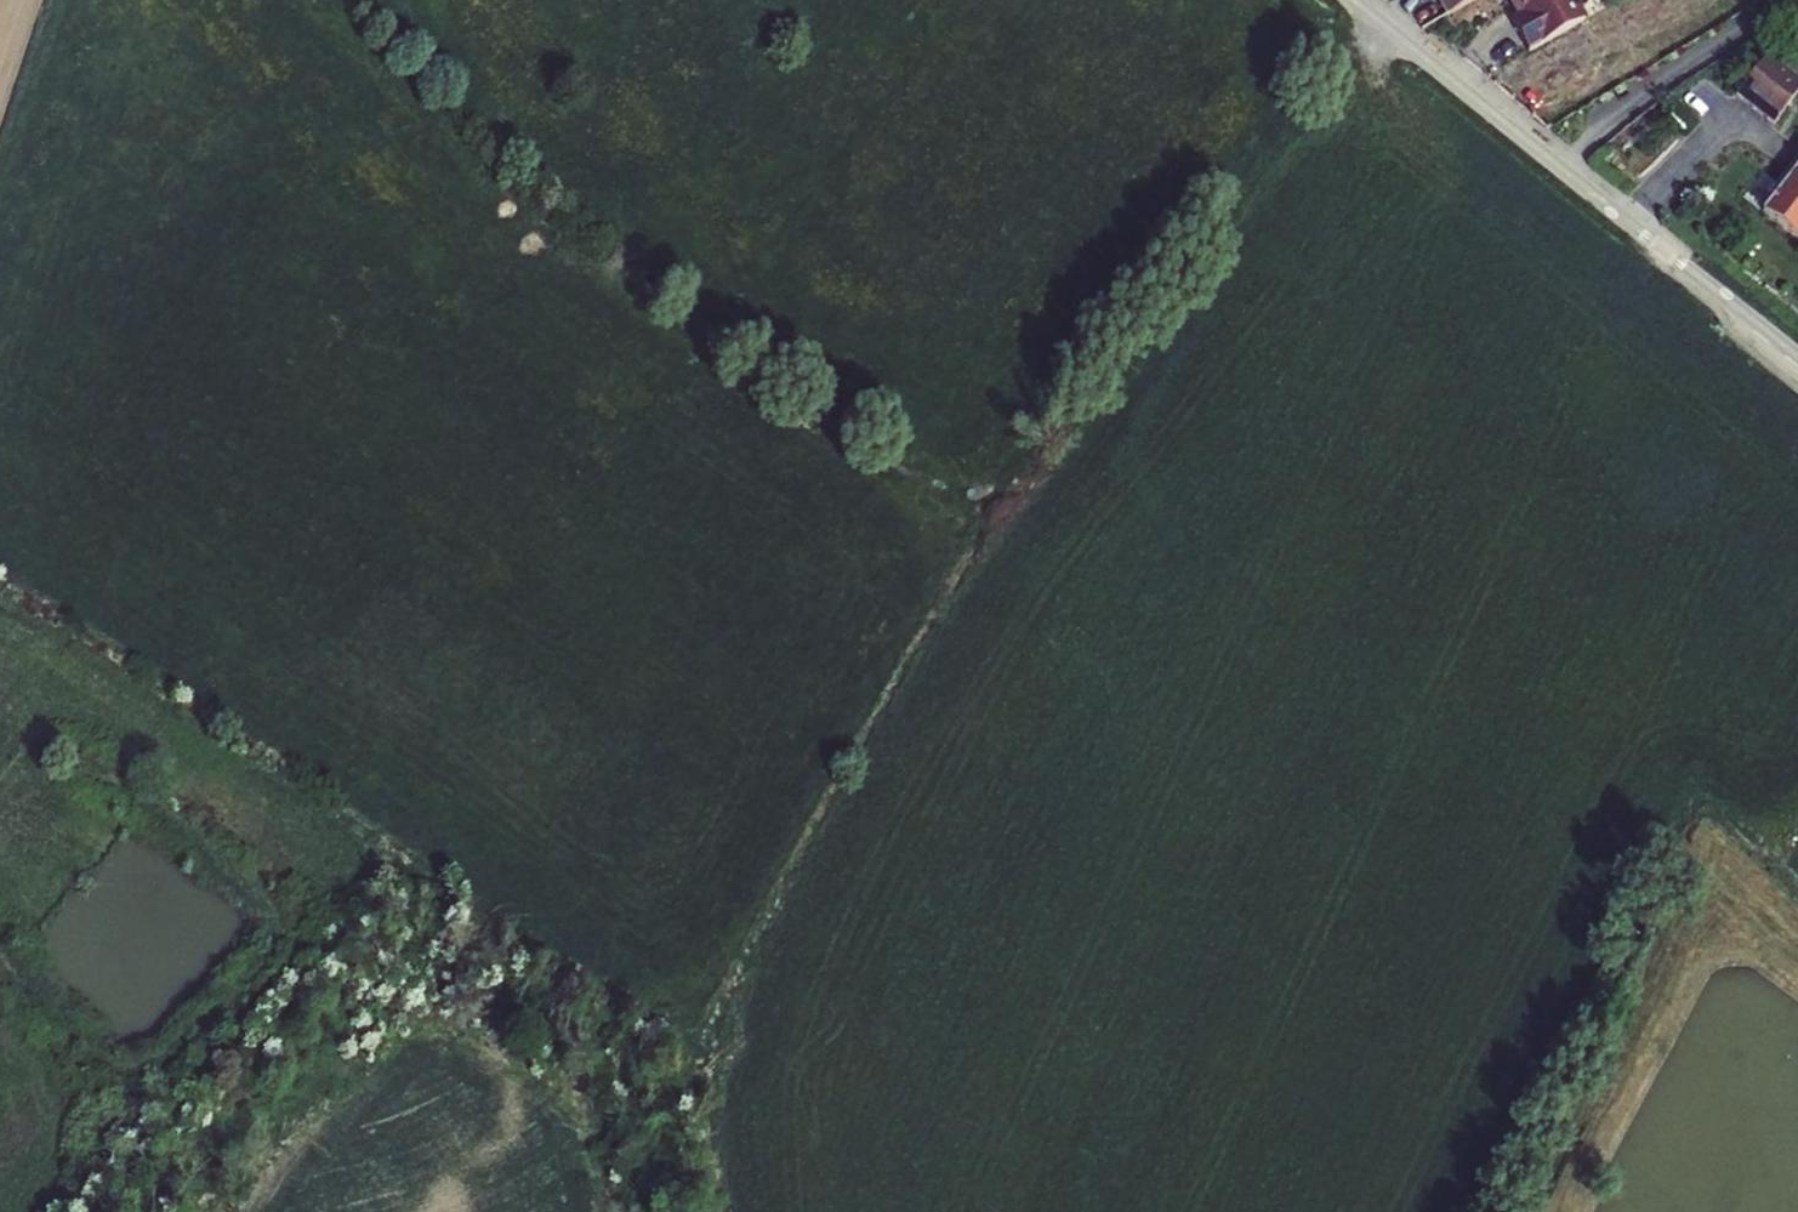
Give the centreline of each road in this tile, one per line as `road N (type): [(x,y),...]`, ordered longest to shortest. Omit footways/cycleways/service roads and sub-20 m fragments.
road 1 (unclassified): [(1797,363),(1351,0)]

